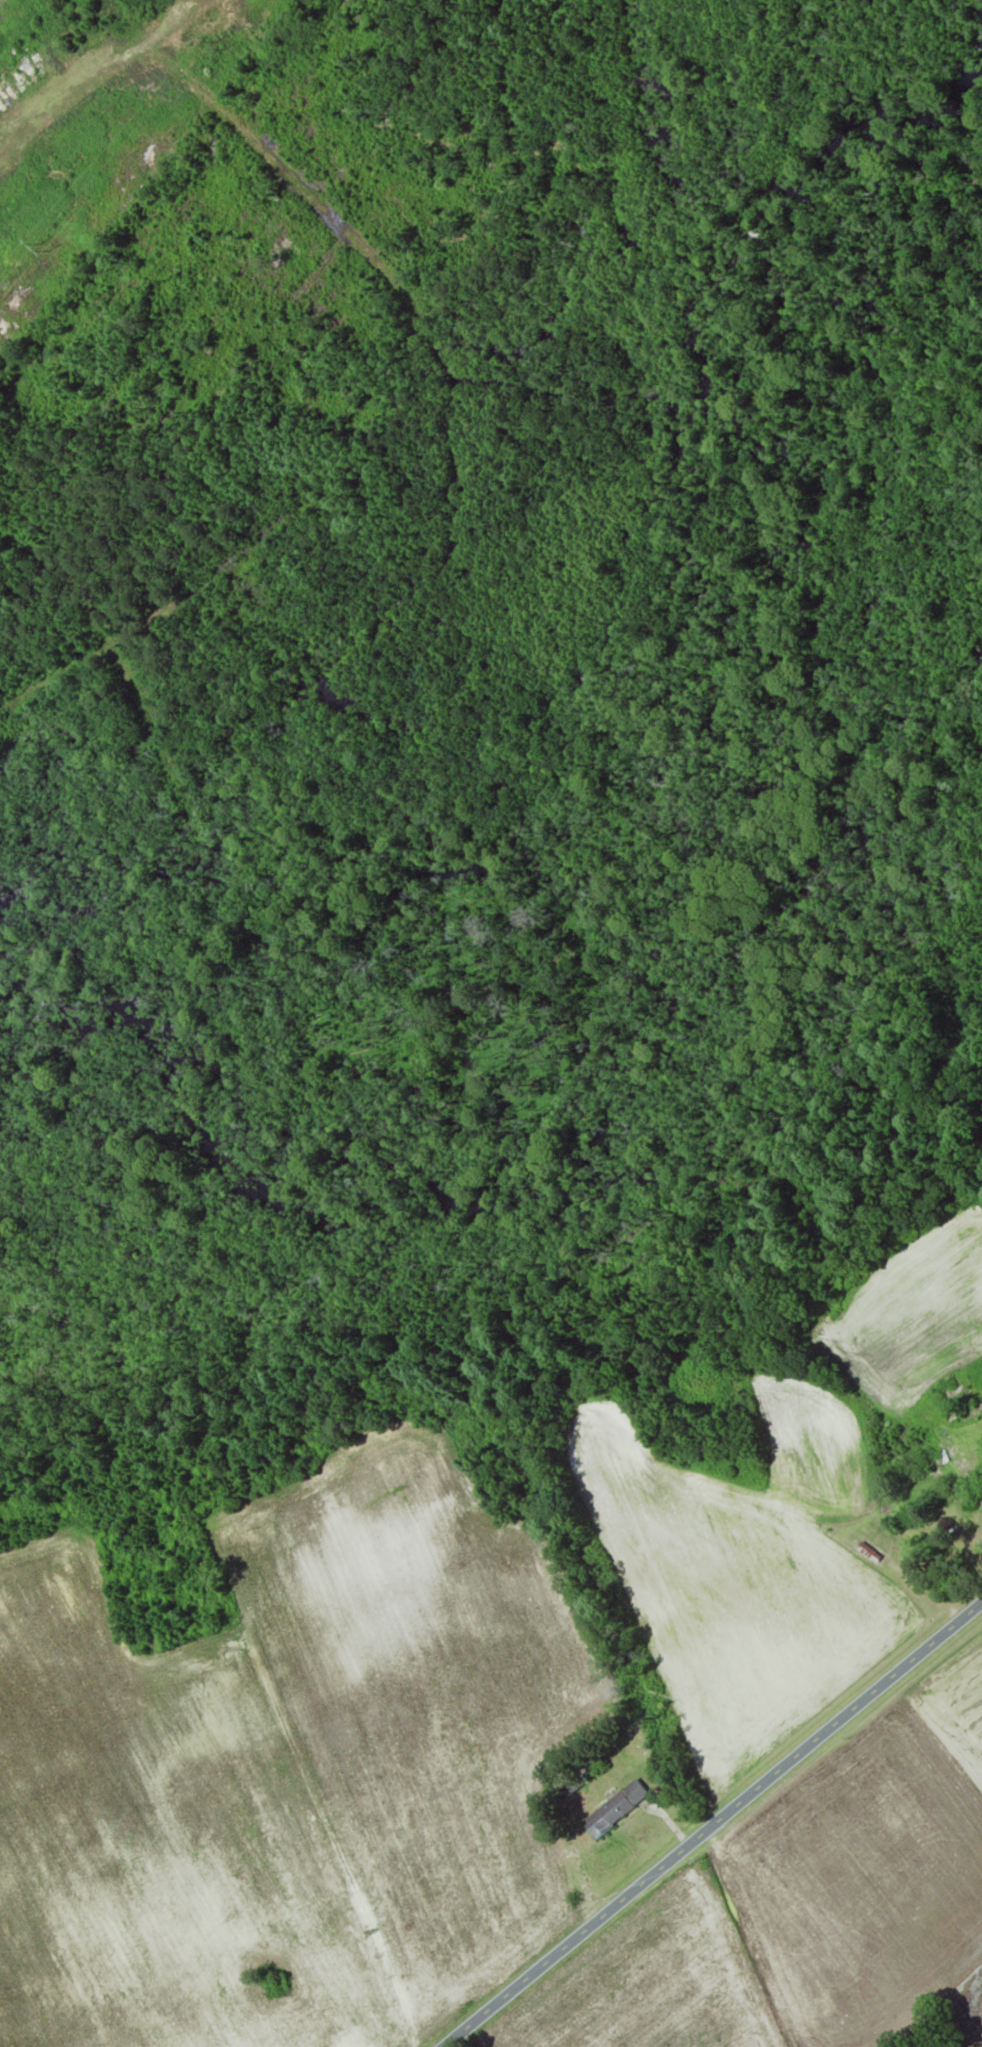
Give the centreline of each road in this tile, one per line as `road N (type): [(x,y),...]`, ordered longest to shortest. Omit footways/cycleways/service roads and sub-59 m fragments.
road 1 (residential): [(439,2046),(981,1603)]

